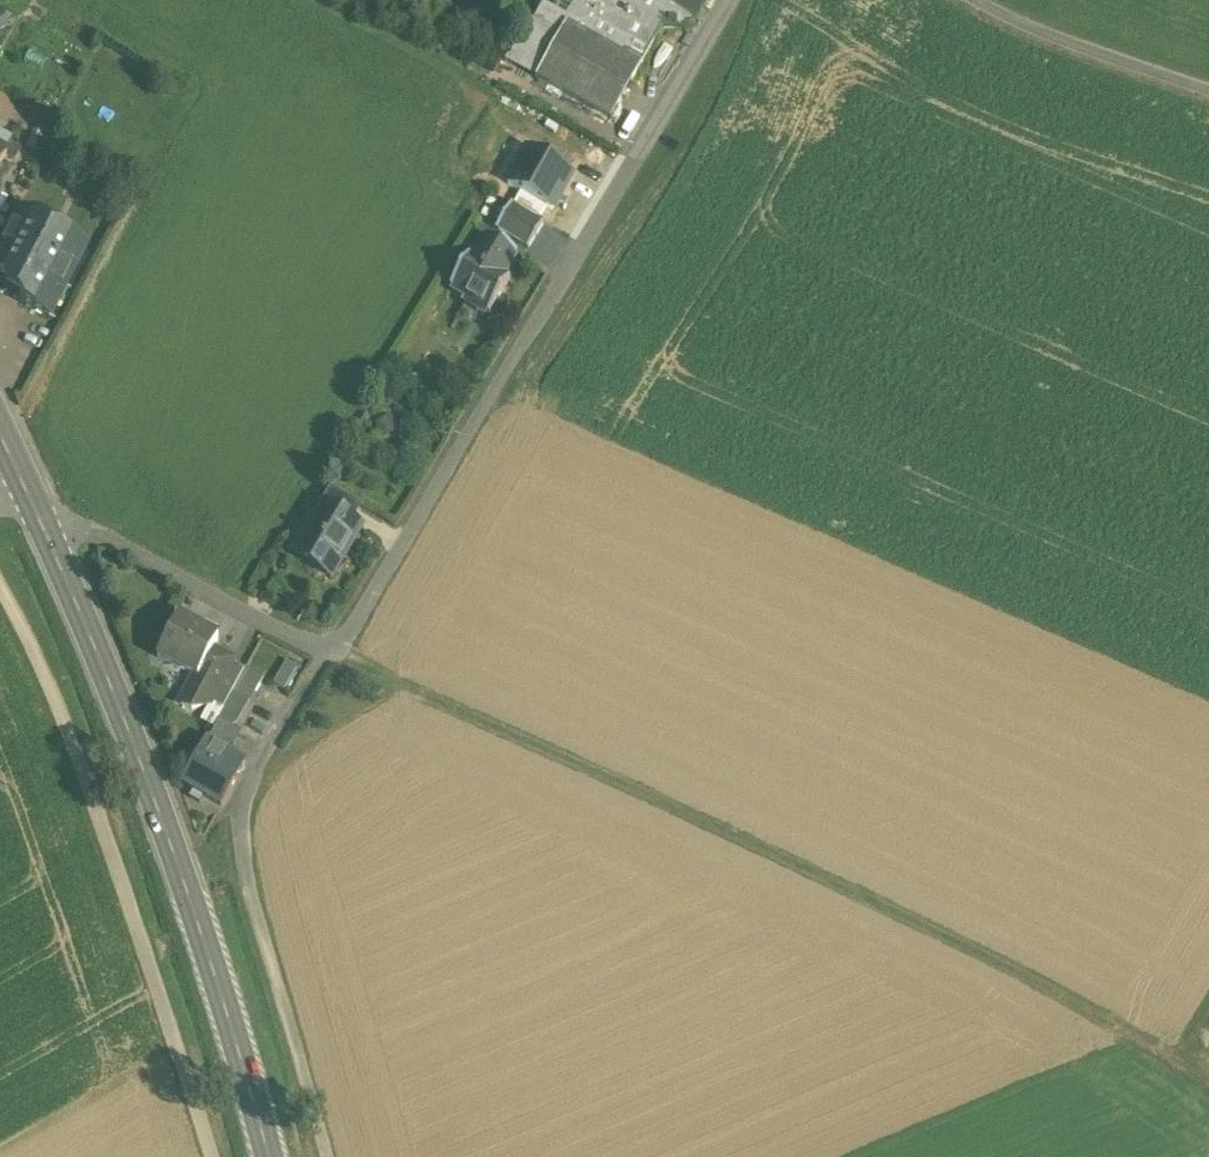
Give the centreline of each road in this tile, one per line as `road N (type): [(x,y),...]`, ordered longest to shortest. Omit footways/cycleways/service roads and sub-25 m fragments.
road 1 (track): [(328,1156),(242,838),(257,770),(335,650),(1055,995),(1208,1085)]
road 2 (residential): [(36,507),(308,645),(335,650),(354,632),(727,0)]
road 3 (secondary): [(36,507),(189,888),(264,1156)]
road 4 (track): [(0,585),(67,727),(167,1010),(209,1156)]
road 5 (track): [(970,0),(1208,89)]

